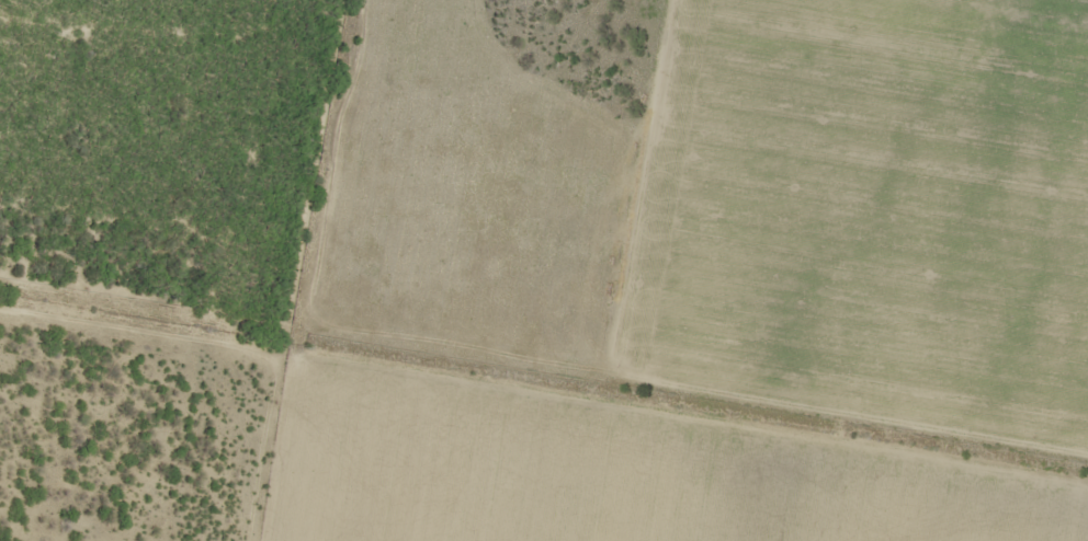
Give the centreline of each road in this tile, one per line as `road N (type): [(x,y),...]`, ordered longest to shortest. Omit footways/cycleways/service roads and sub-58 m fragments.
road 1 (residential): [(0,15),(170,53),(242,48),(485,82),(611,131),(825,189),(1012,179),(1087,203)]
road 2 (residential): [(1087,476),(0,284)]

